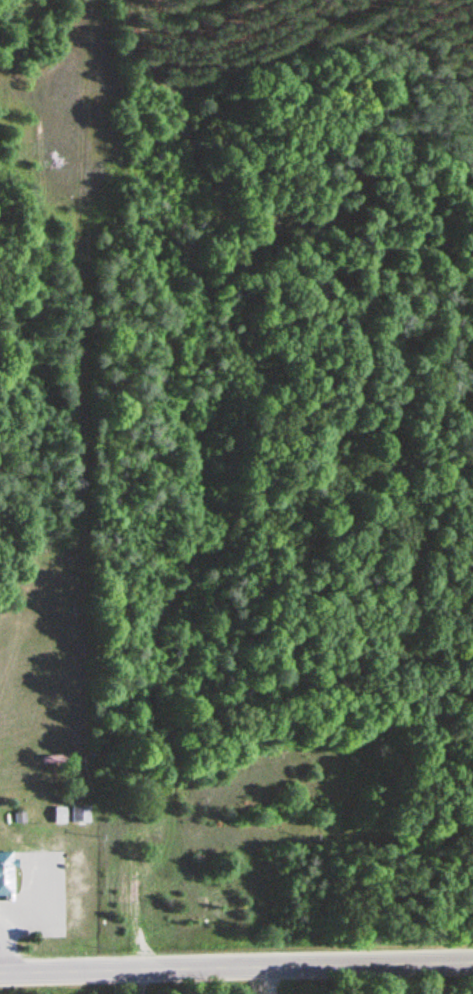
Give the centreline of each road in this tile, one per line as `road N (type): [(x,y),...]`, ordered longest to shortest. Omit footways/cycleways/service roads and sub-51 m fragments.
road 1 (track): [(24,0),(45,181),(40,485),(26,588),(0,686)]
road 2 (track): [(80,26),(72,233),(80,533),(13,651)]
road 3 (tertiary): [(0,971),(472,959)]
road 4 (track): [(40,127),(74,33),(99,0)]

